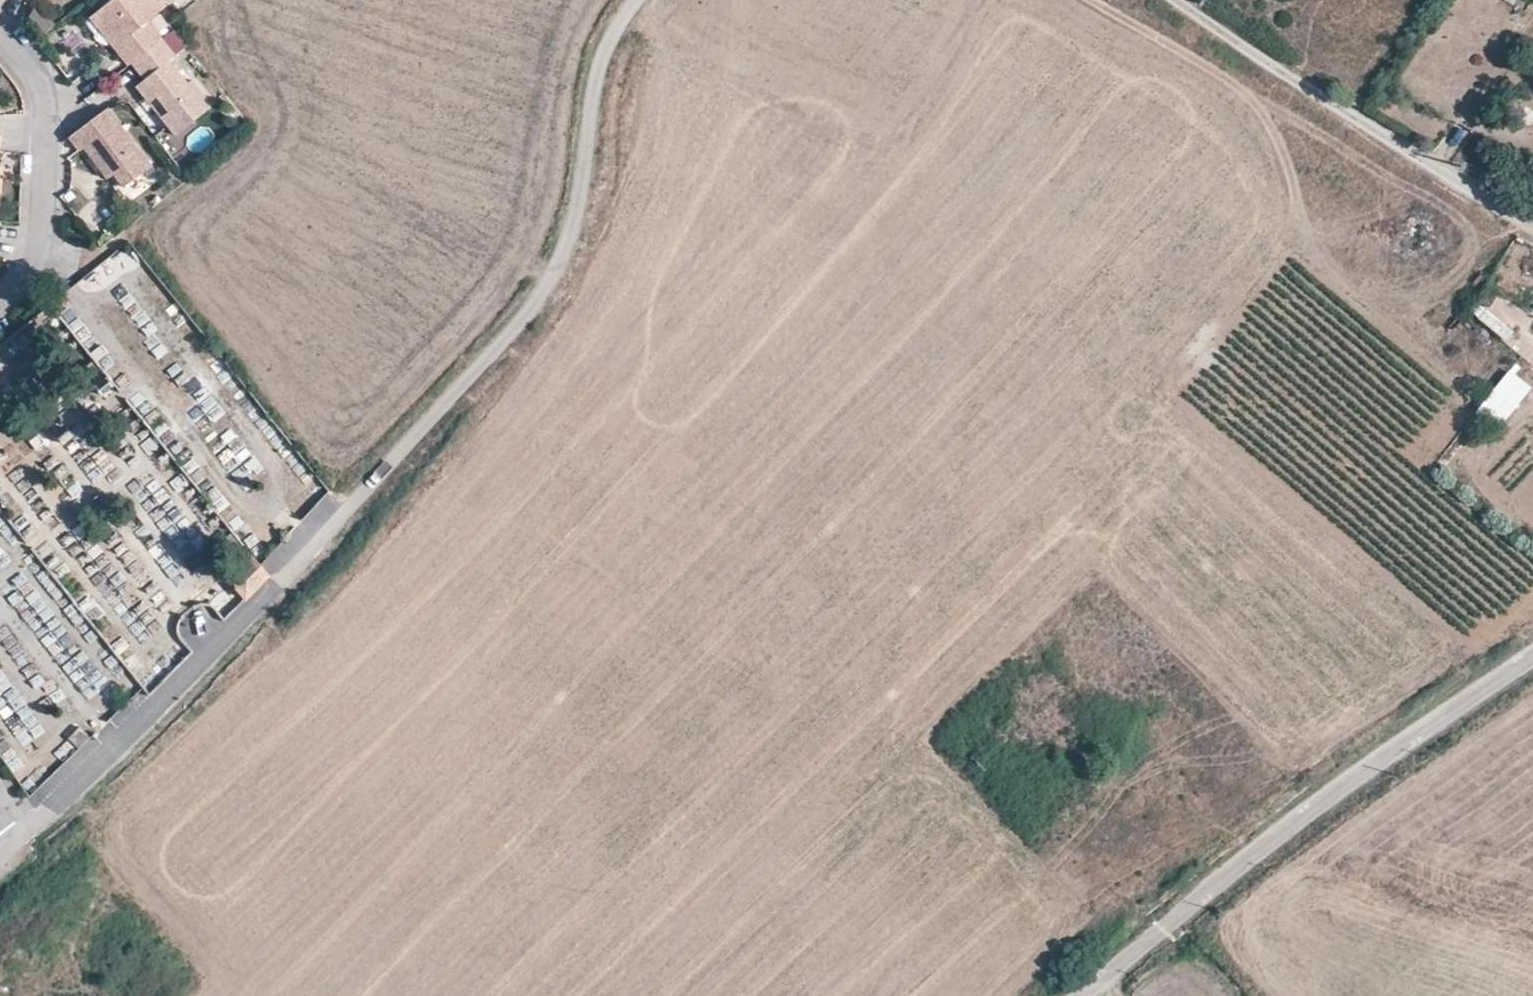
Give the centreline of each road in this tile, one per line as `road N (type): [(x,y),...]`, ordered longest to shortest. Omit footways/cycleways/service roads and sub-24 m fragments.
road 1 (unclassified): [(26,836),(346,515),(545,295),(571,230),(601,62),(643,0)]
road 2 (unclassified): [(1082,995),(1272,838),(1532,659)]
road 3 (unclassified): [(1165,0),(1532,227)]
road 4 (residential): [(0,303),(35,258),(46,149),(38,96),(0,37)]

